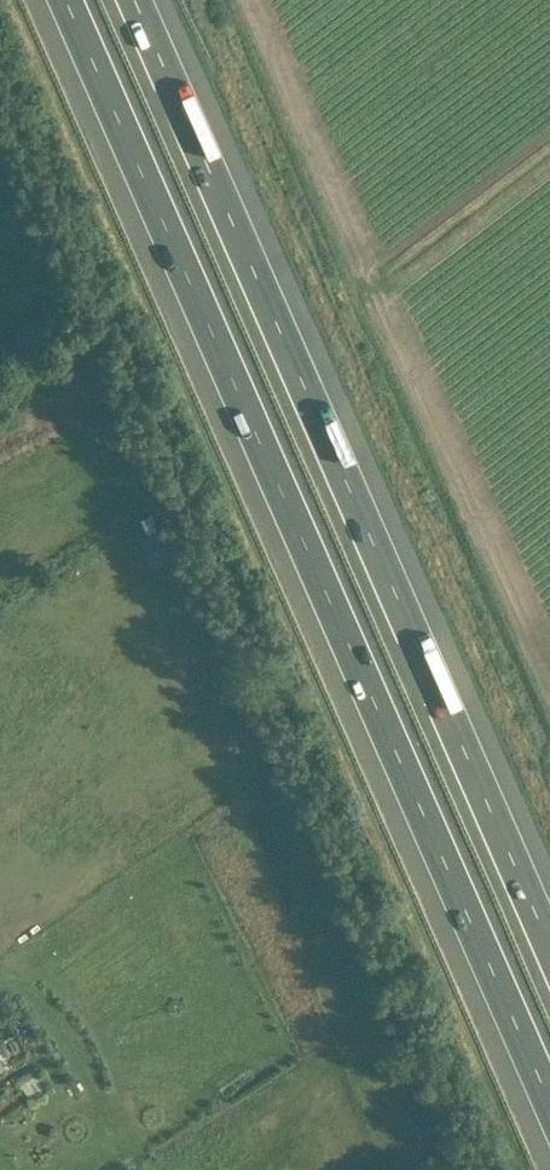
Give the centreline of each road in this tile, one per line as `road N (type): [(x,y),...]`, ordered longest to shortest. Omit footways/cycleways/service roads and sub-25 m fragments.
road 1 (motorway): [(67,0),(549,1098)]
road 2 (motorway): [(549,943),(135,0)]

